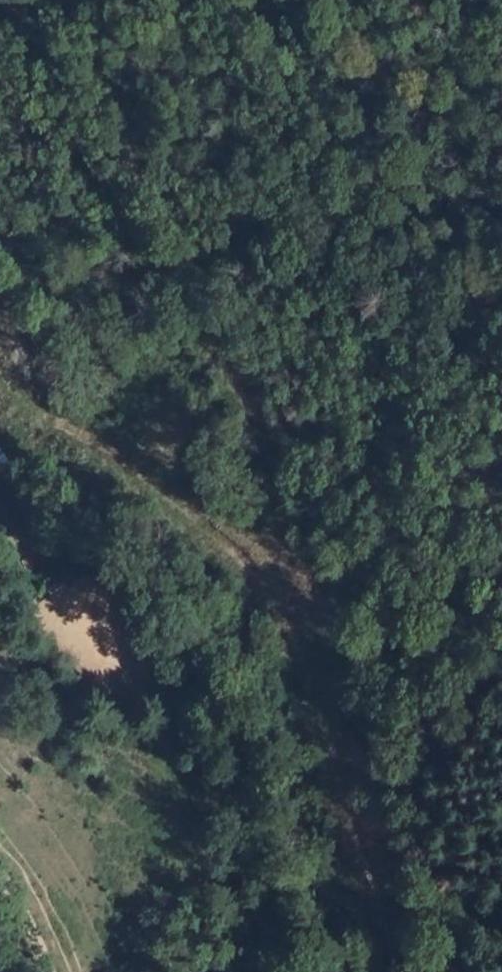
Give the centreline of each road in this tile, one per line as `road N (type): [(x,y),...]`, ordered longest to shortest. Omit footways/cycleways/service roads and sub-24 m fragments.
road 1 (track): [(0,837),(76,949),(82,971)]

